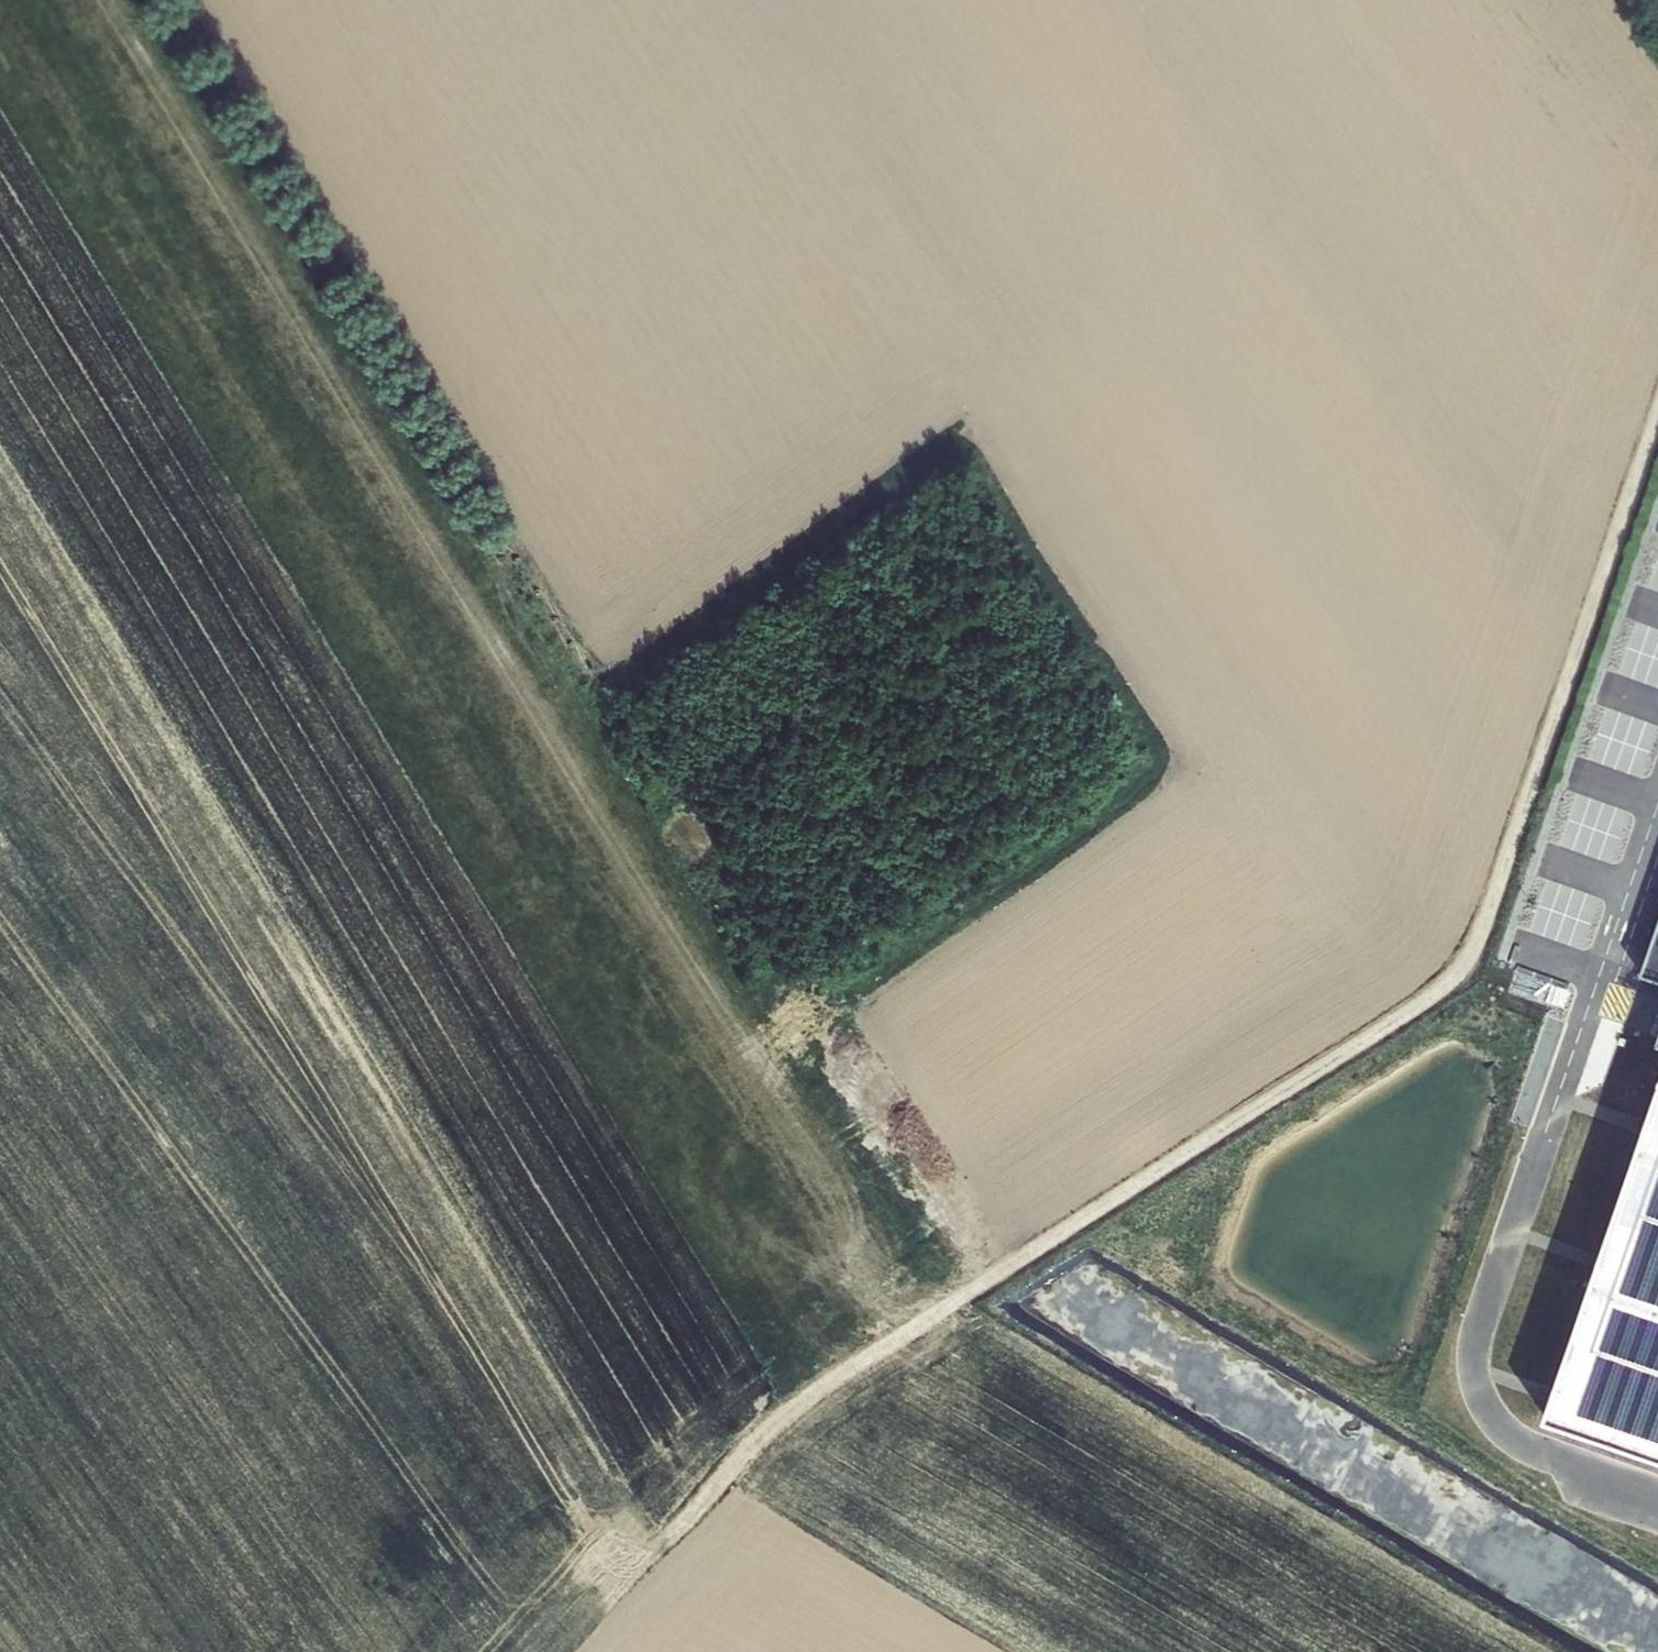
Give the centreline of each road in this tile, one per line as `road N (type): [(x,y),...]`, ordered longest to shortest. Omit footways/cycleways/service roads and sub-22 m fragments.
road 1 (track): [(1657,411),(1481,934),(1455,981),(778,1424),(682,1529)]

